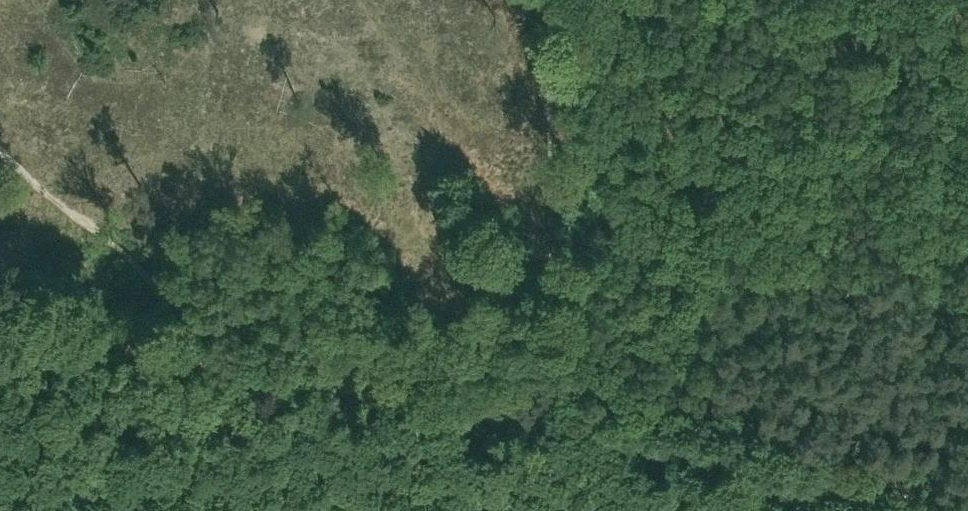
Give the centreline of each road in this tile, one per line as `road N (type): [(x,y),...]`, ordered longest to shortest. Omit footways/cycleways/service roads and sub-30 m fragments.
road 1 (track): [(190,351),(539,417)]
road 2 (track): [(539,417),(786,462)]
road 3 (track): [(0,316),(190,351)]
road 4 (track): [(786,462),(967,494)]

